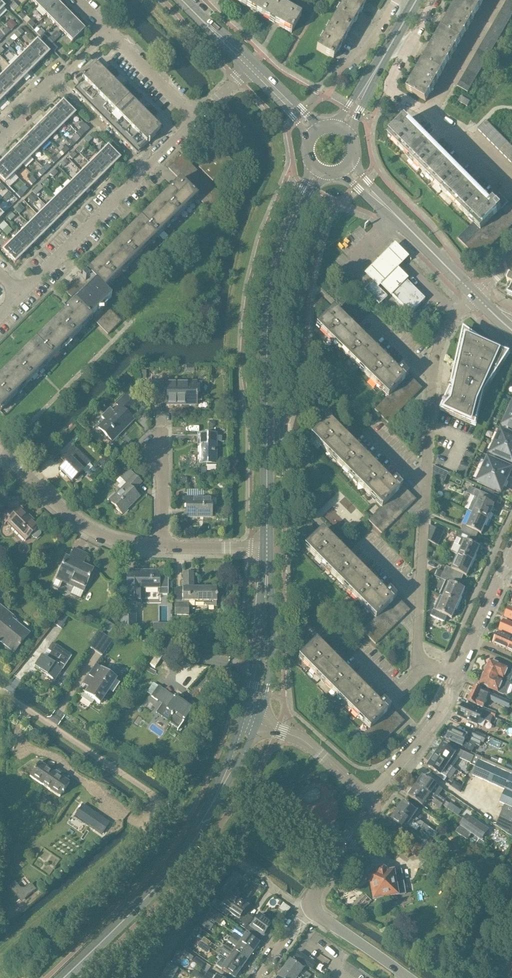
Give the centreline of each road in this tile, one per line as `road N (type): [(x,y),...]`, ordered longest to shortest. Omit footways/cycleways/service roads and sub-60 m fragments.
road 1 (residential): [(451,677),(417,663),(431,376),(444,335),(477,296)]
road 2 (tertiary): [(266,549),(267,315),(294,218)]
road 3 (tertiary): [(61,977),(190,838),(251,720)]
road 4 (residential): [(21,294),(196,119)]
road 5 (residential): [(169,805),(0,691)]
road 6 (residential): [(511,181),(388,87),(410,45)]
road 7 (residential): [(162,548),(84,526),(0,449)]
road 8 (tertiary): [(251,720),(265,634),(266,549)]
road 9 (residential): [(0,143),(24,120),(26,105),(108,31)]
road 10 (residential): [(366,795),(424,735),(451,677)]
road 11 (unclassified): [(366,795),(305,741),(251,720)]
road 12 (residential): [(451,677),(511,556)]
road 13 (tertiary): [(477,296),(383,205)]
road 14 (unclassified): [(313,905),(370,813),(366,795)]
road 15 (residential): [(196,119),(108,31)]
road 16 (unclassified): [(313,905),(409,977)]

